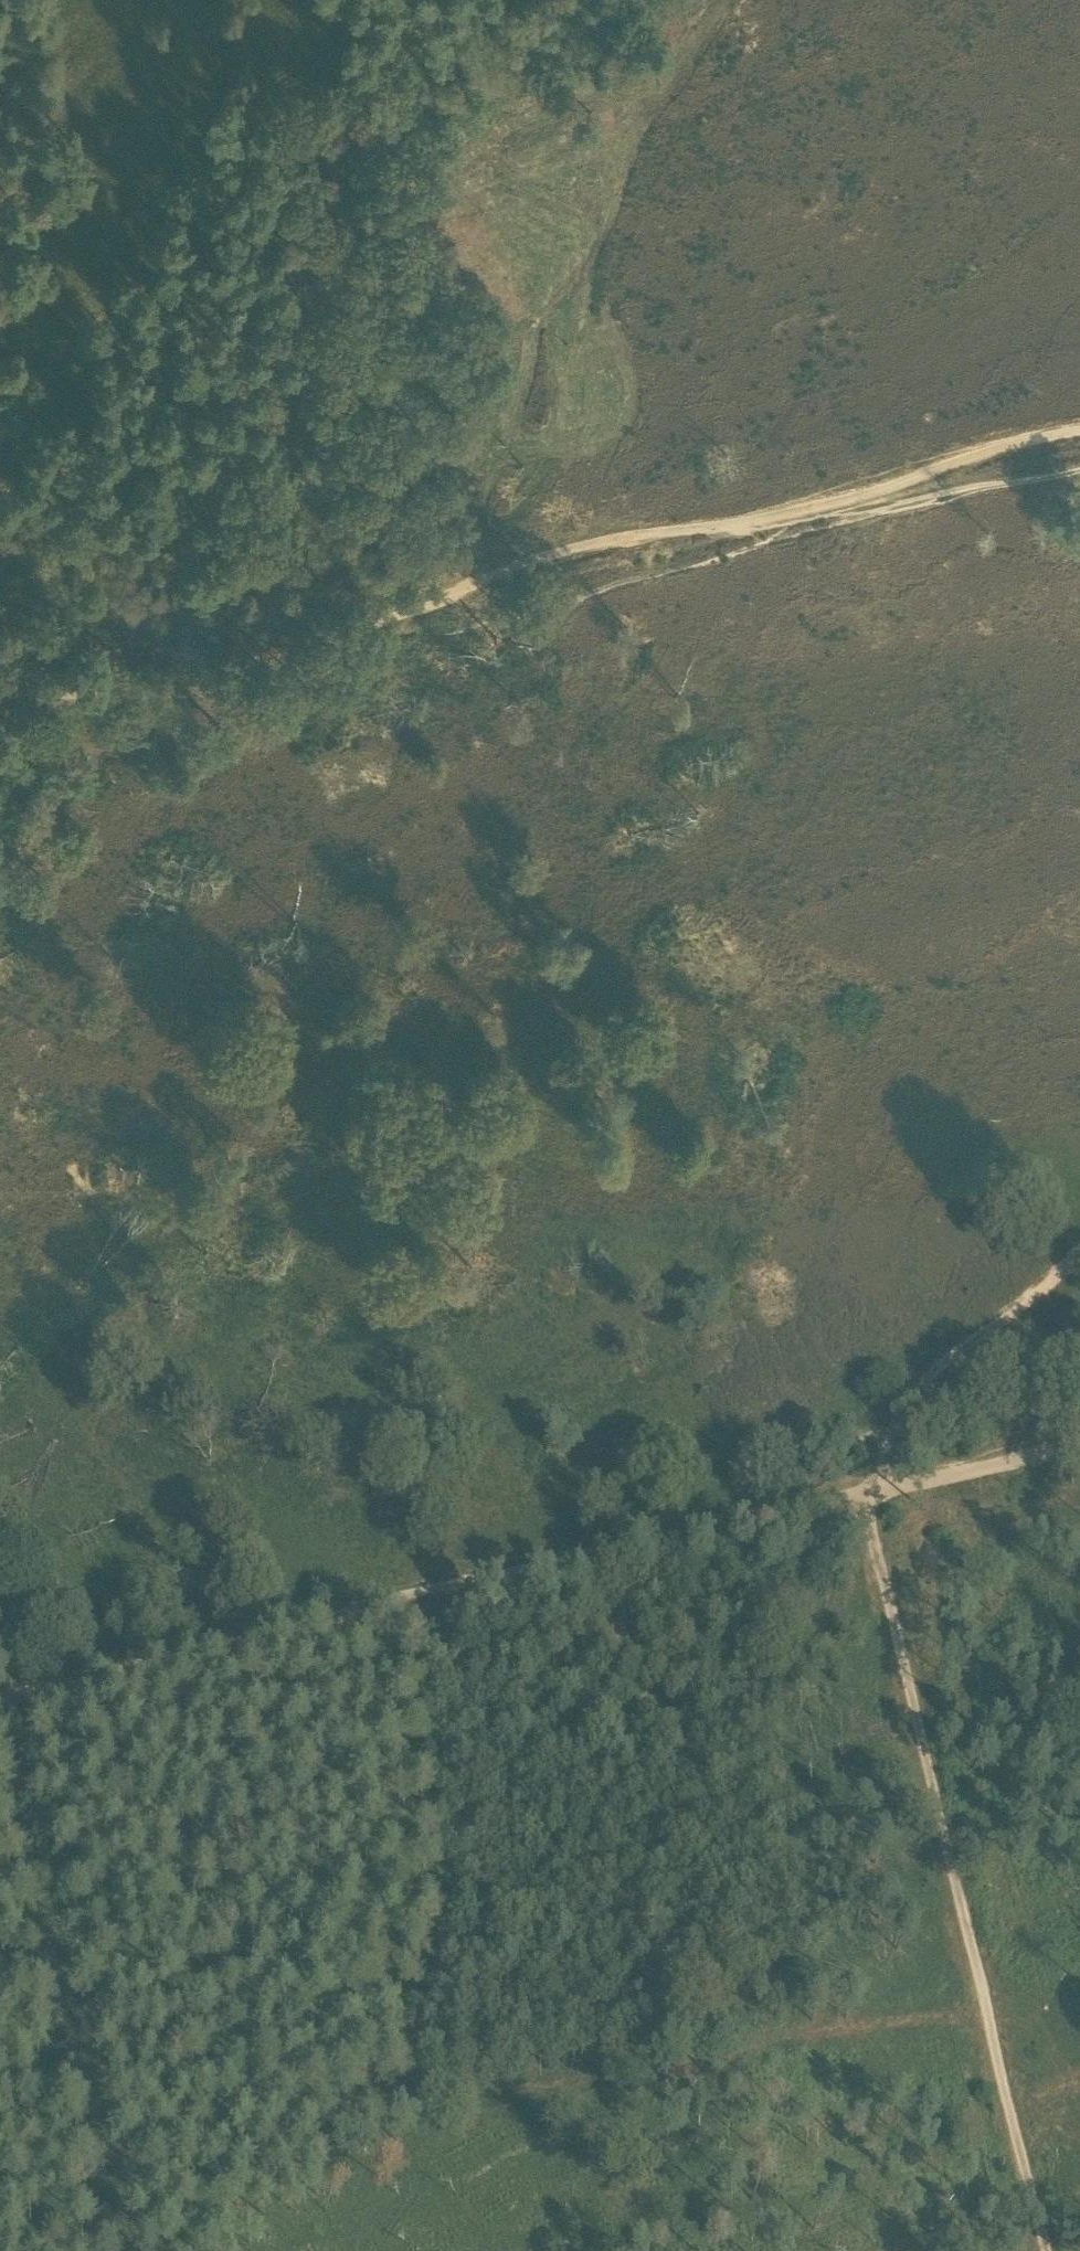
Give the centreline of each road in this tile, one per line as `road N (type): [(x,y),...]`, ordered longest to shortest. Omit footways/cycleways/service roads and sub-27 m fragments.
road 1 (track): [(0,698),(247,698),(357,638),(498,578),(738,528),(1001,454),(1079,441)]
road 2 (track): [(1079,1447),(0,1708)]
road 3 (track): [(1079,1258),(1028,1309),(924,1385),(894,1431),(869,1496),(1050,2250)]

